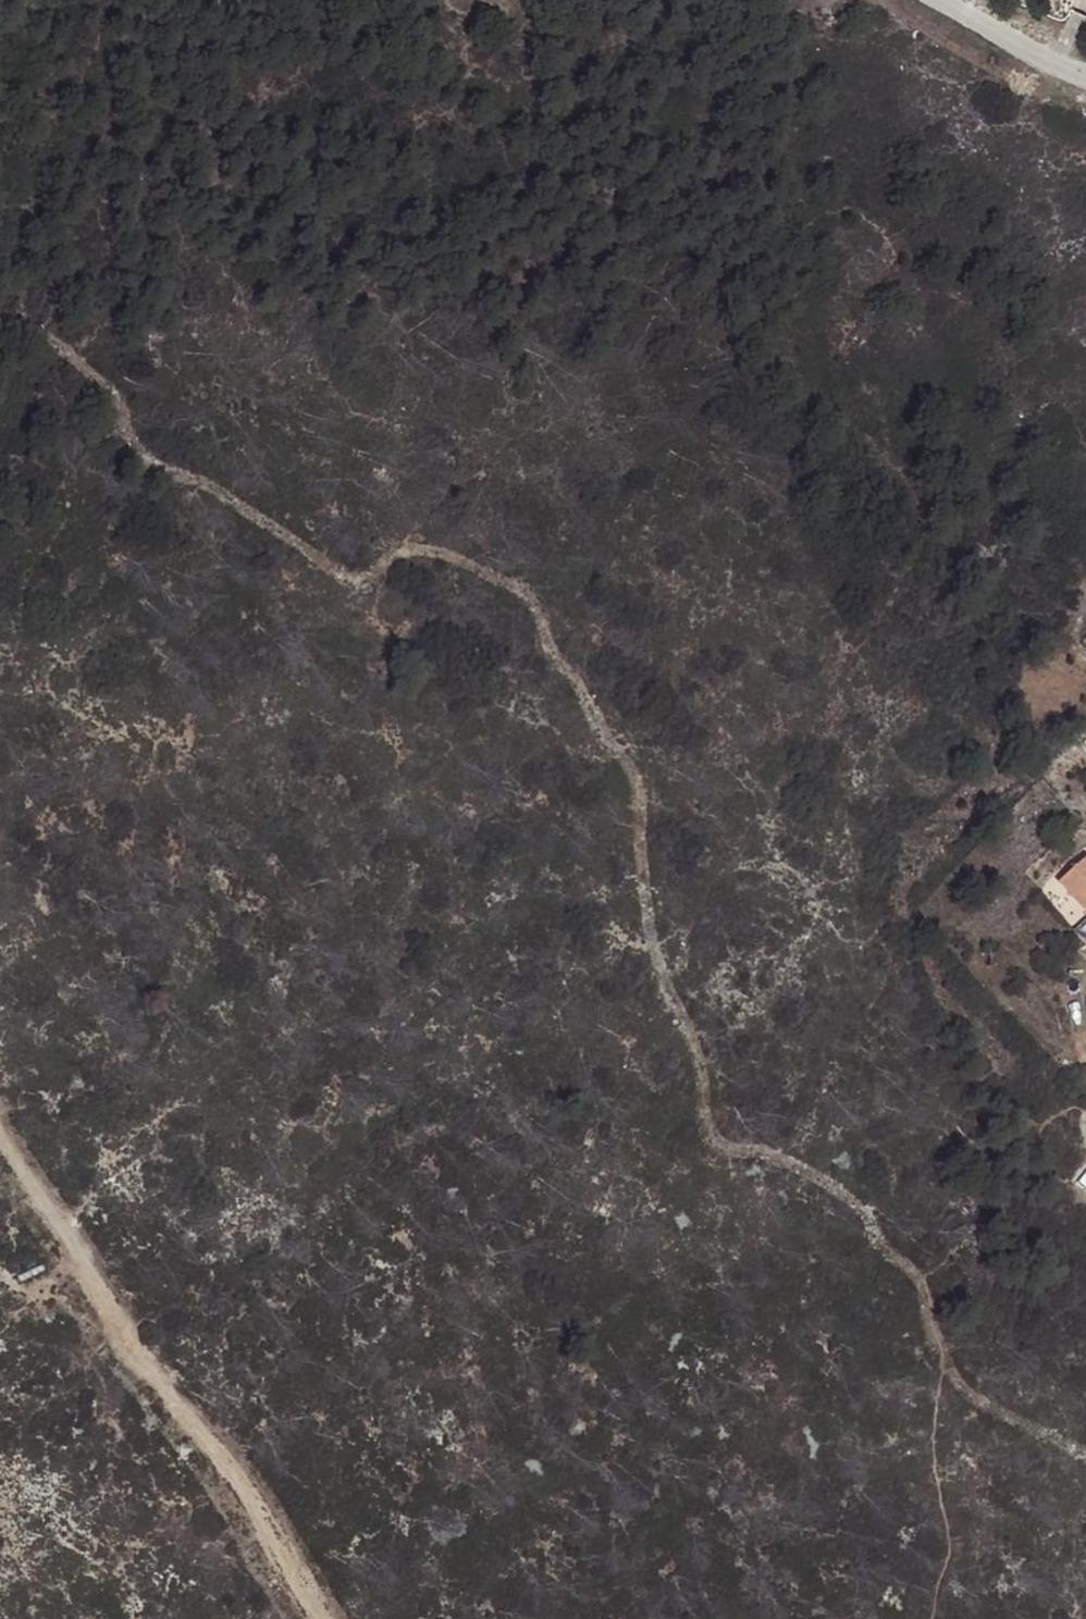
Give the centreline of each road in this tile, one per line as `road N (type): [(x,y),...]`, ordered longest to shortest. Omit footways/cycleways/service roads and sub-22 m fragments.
road 1 (residential): [(939,0),(1085,76)]

